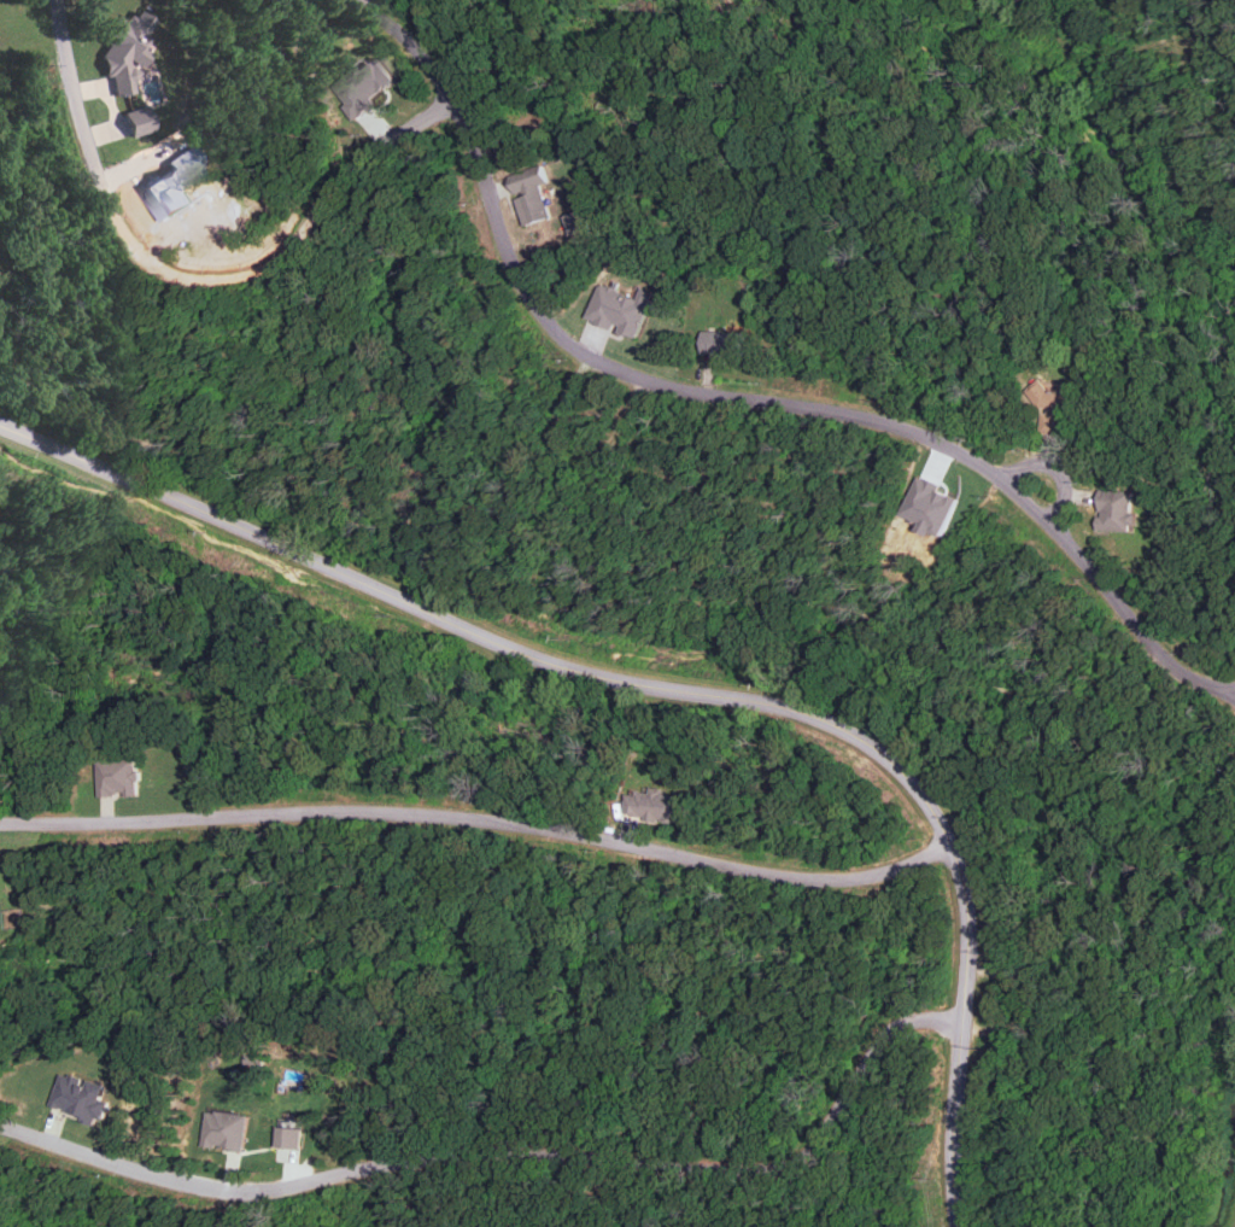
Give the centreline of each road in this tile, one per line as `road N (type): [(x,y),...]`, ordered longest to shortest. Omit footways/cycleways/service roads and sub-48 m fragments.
road 1 (residential): [(0,425),(487,639),(573,672),(755,703),(830,726),(897,770),(950,842),(968,915),(955,1156),(960,1226)]
road 2 (residential): [(337,0),(404,39),(452,97),(529,293),(591,357),(697,392),(891,423),(947,444),(1055,524),(1160,655),(1234,689)]
road 3 (residential): [(0,1124),(141,1170),(240,1192),(368,1168),(514,1155),(721,1172),(790,1169),(816,1147),(895,1027),(924,1015),(964,1024)]
road 4 (residential): [(950,842),(903,866),(851,878),(765,876),(625,845),(386,811),(0,826)]
road 5 (residential): [(57,0),(77,105),(115,214),(148,258),(195,281),(238,280),(274,267),(353,180),(452,97)]
road 6 (residential): [(591,357),(566,415),(579,451),(603,452),(648,379)]
road 7 (residential): [(970,970),(1013,977),(1029,993),(1024,1017),(1006,1032),(964,1024)]
road 8 (residential): [(1002,478),(1028,464),(1060,468),(1067,498),(1055,524)]

